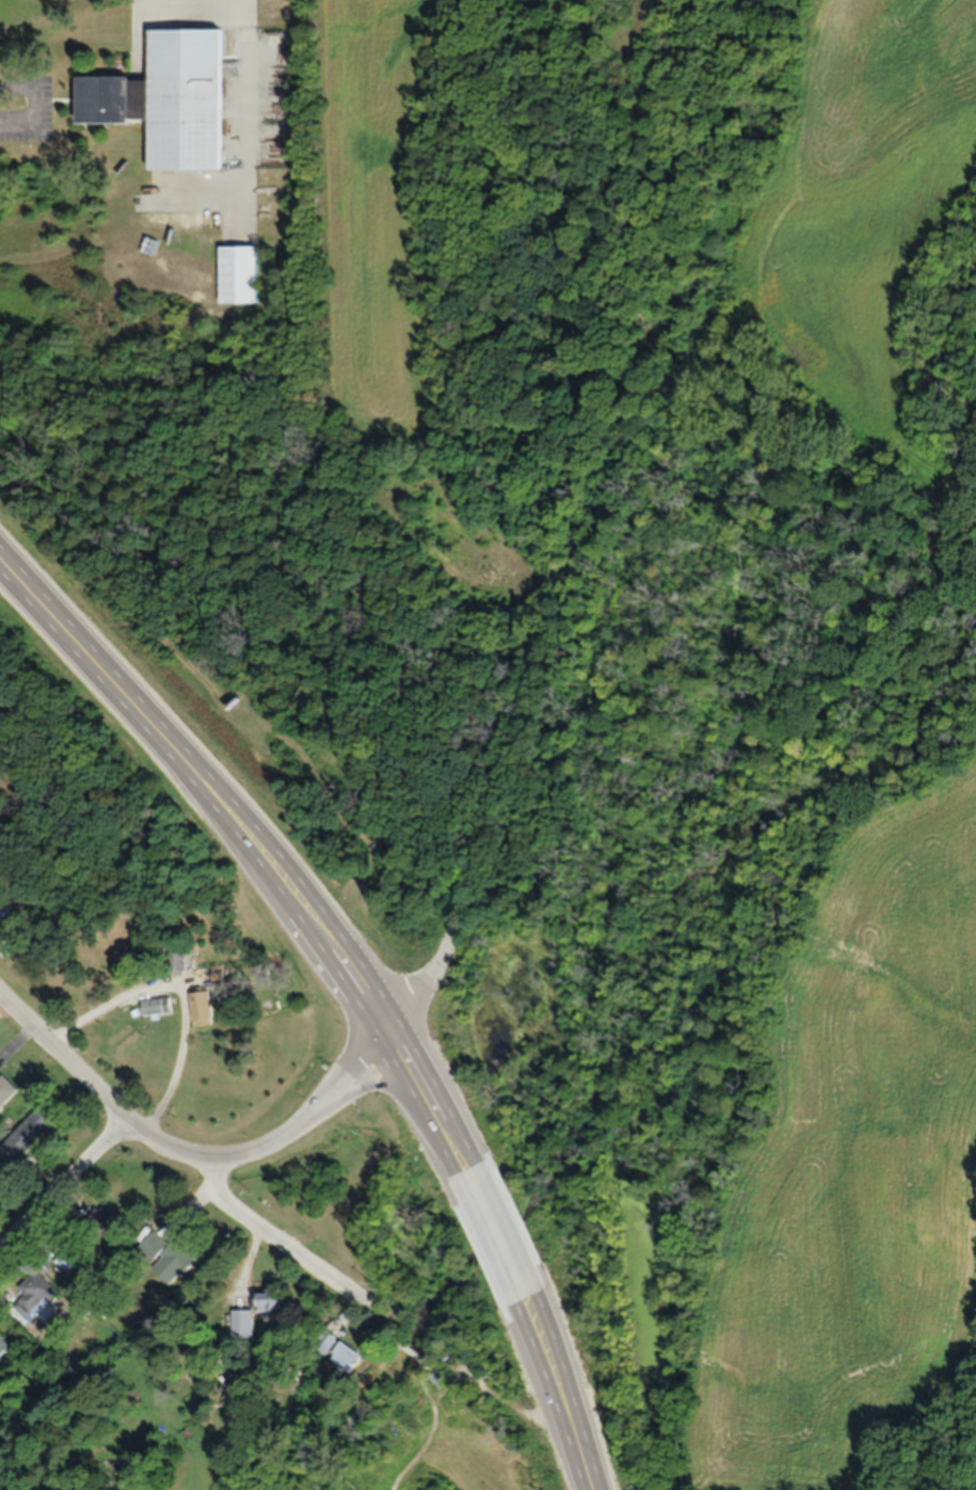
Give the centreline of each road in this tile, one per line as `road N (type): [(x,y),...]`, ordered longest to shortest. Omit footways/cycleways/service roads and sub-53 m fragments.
road 1 (primary): [(474,1182),(299,901),(0,554)]
road 2 (track): [(557,607),(462,904)]
road 3 (residential): [(214,1163),(187,1161),(129,1126),(0,1000)]
road 4 (primary): [(595,1489),(516,1277)]
road 5 (residential): [(214,1163),(263,1154),(295,1135),(389,1036)]
road 6 (residential): [(368,1305),(228,1204),(214,1184),(214,1163)]
road 7 (residential): [(129,1126),(0,1257)]

